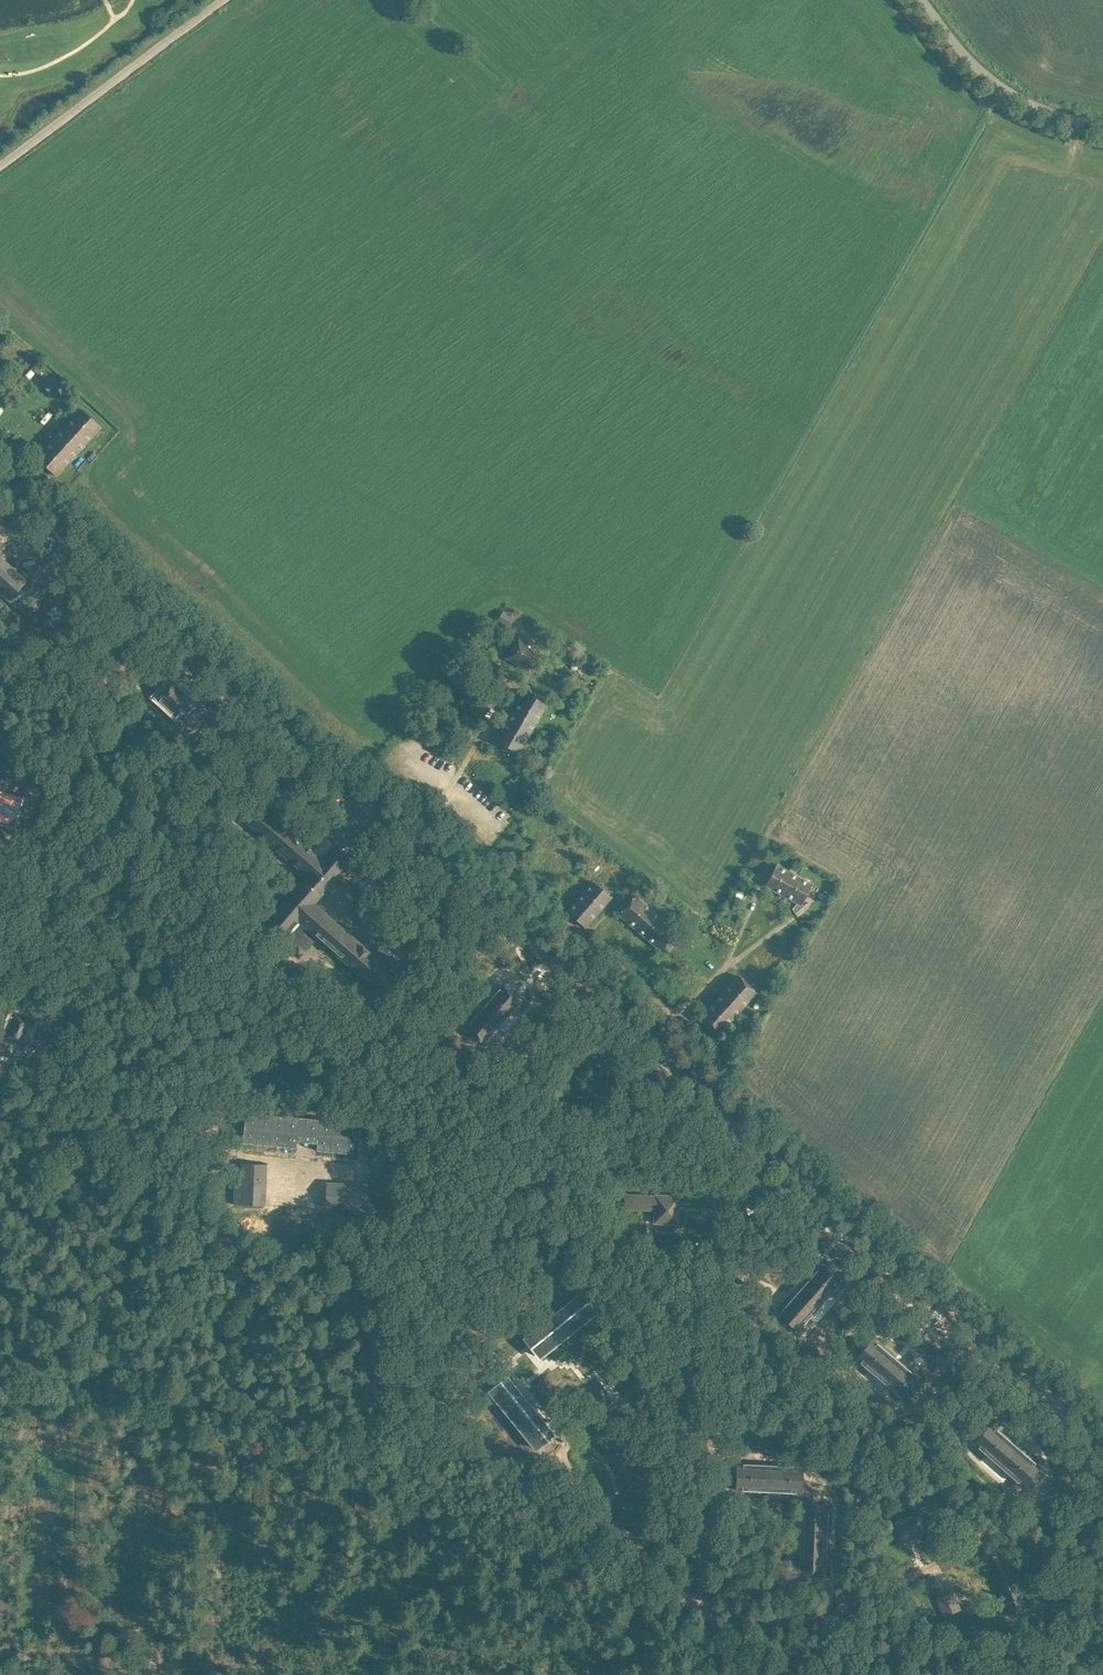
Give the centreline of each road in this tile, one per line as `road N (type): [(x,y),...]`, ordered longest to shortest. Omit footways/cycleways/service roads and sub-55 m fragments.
road 1 (unclassified): [(1102,1443),(0,480)]
road 2 (unclassified): [(0,167),(223,0)]
road 3 (unclassified): [(1102,124),(1010,93),(971,61),(923,0)]

